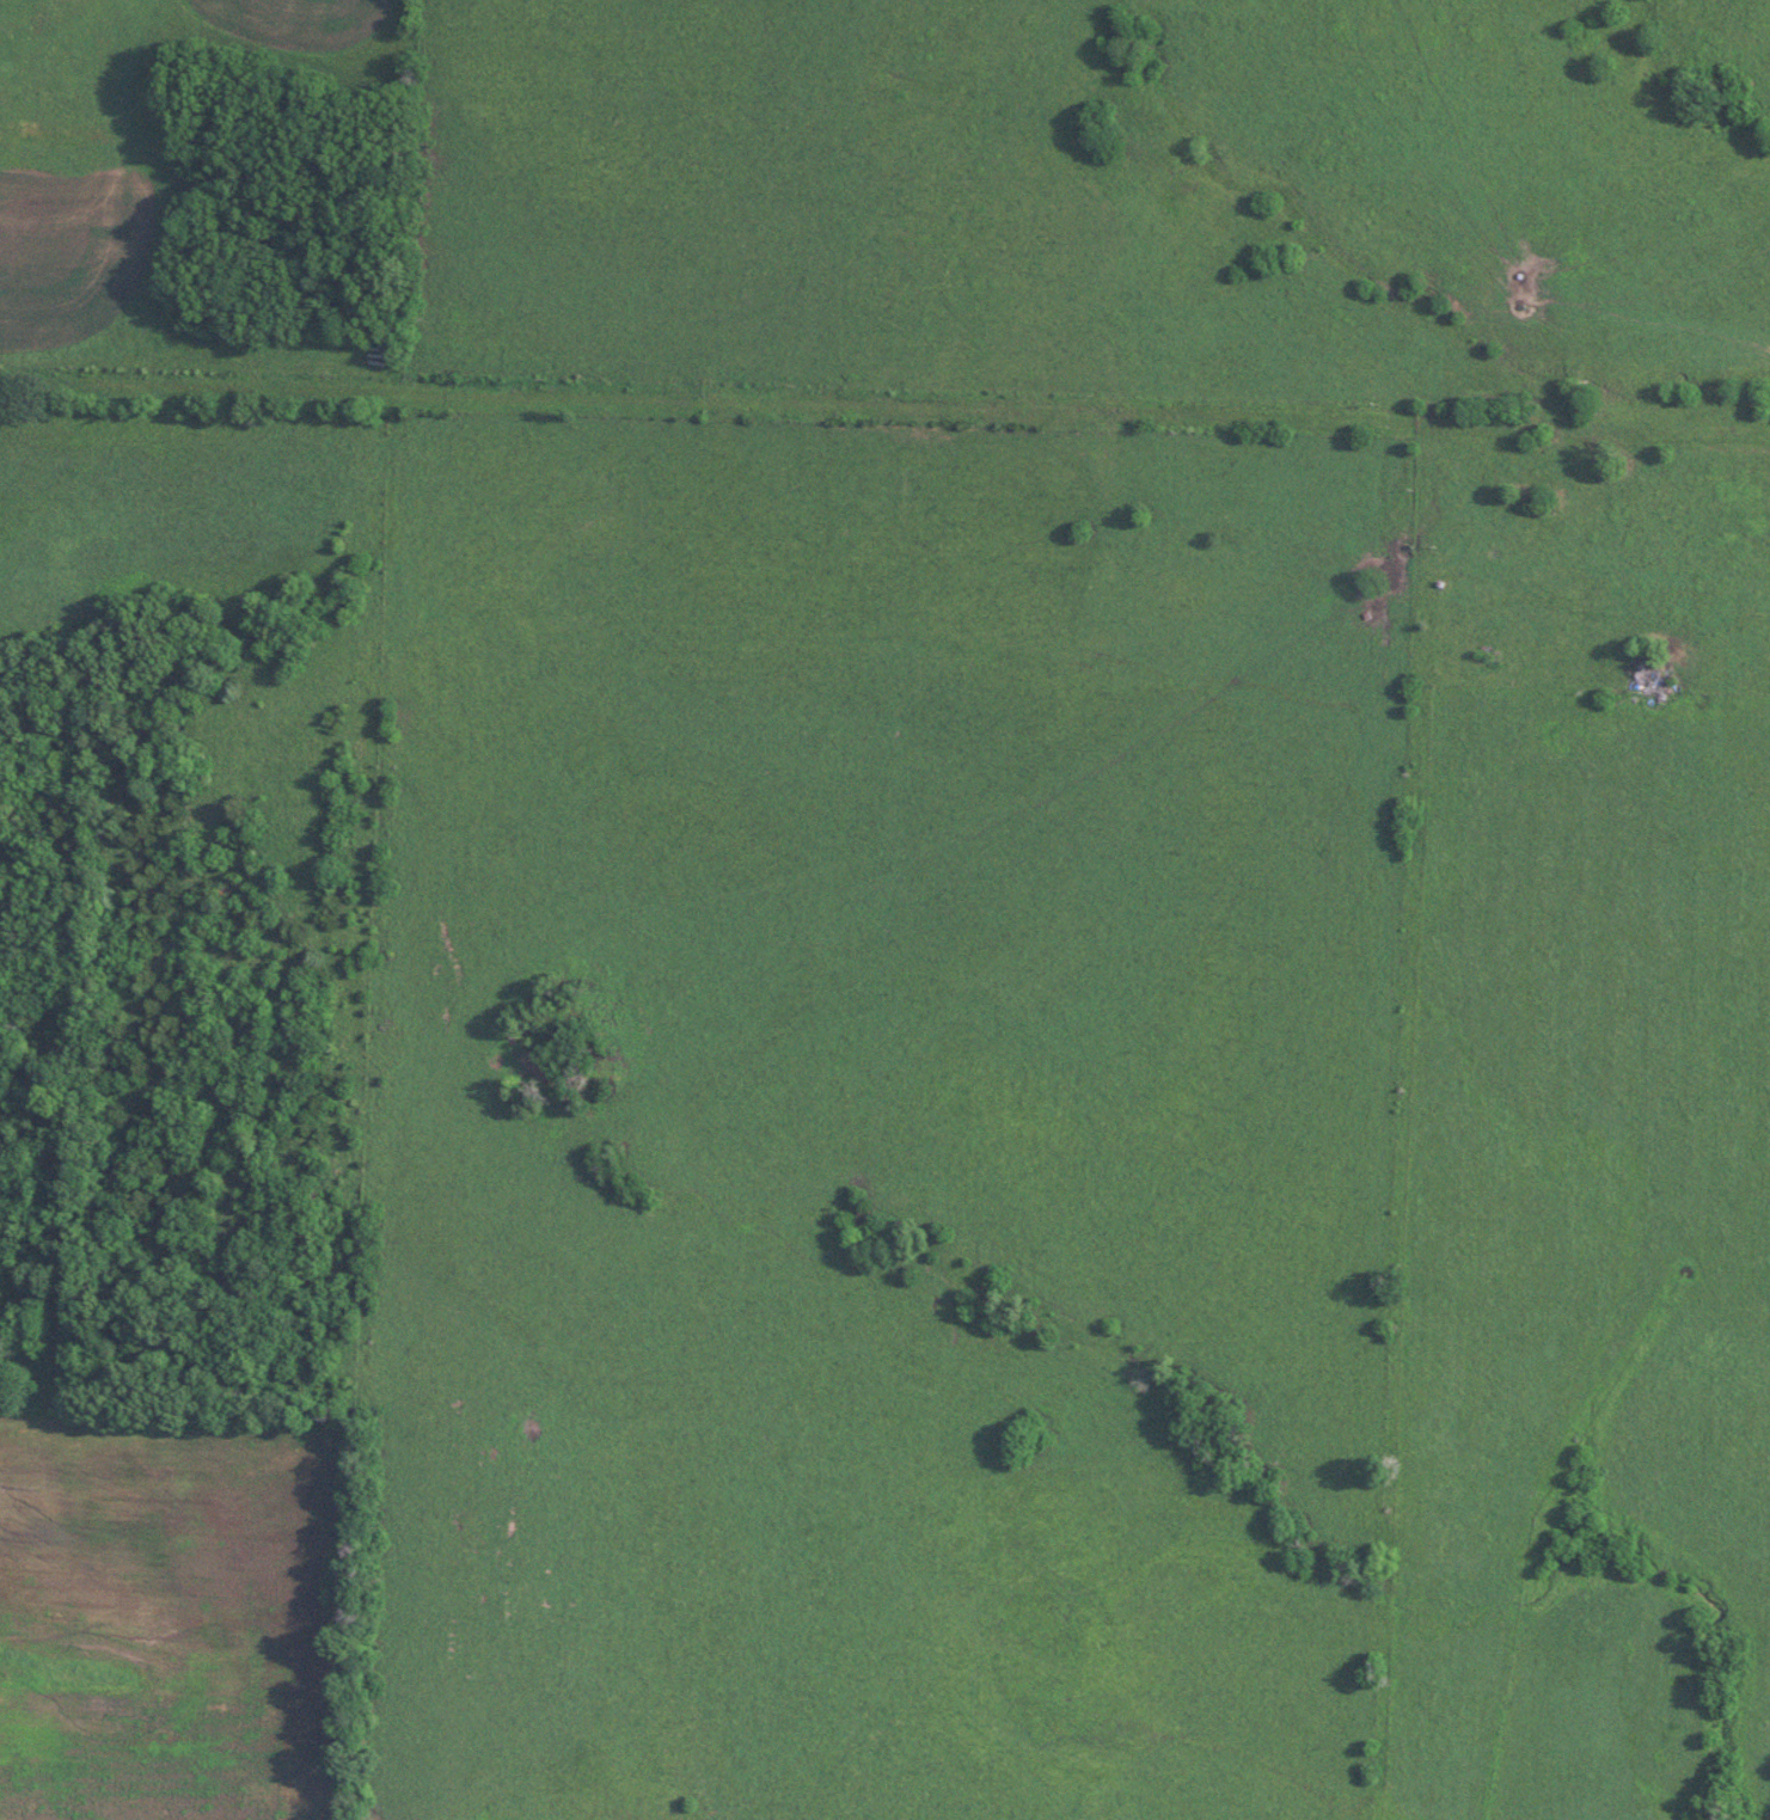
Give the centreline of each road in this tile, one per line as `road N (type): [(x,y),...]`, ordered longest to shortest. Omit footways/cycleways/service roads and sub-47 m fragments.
road 1 (residential): [(1769,431),(0,380)]

